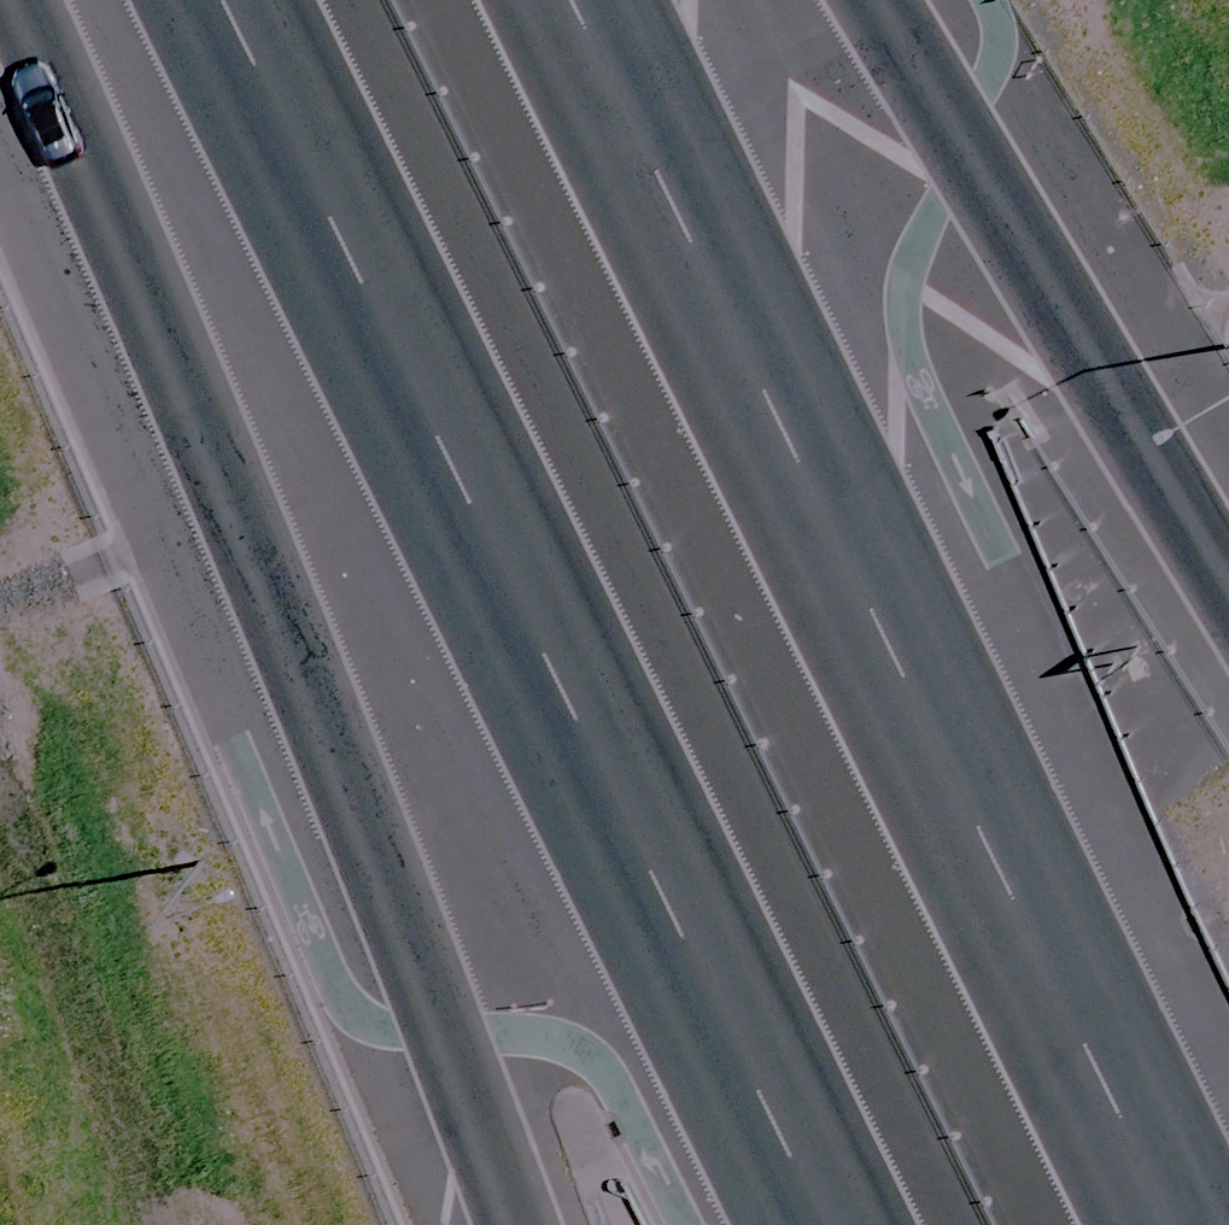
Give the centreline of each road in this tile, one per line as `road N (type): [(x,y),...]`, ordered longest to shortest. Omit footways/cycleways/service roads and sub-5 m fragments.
road 1 (motorway): [(573,0),(1164,1224)]
road 2 (motorway): [(773,1224),(187,0)]
road 3 (motorway): [(502,1224),(23,0)]
road 4 (motorway): [(862,0),(1228,610)]

